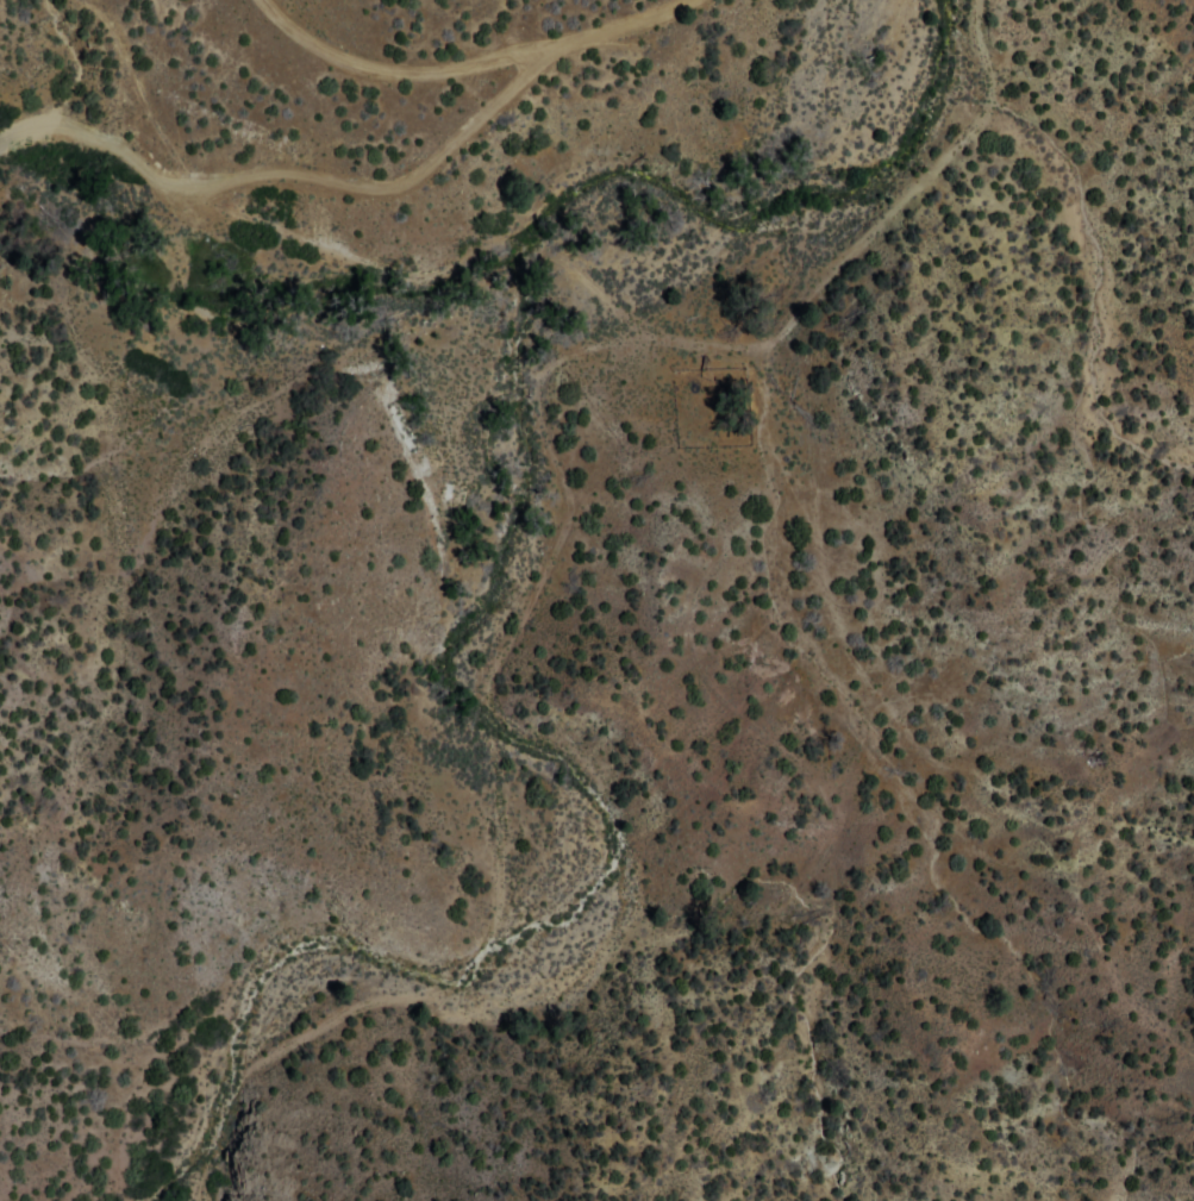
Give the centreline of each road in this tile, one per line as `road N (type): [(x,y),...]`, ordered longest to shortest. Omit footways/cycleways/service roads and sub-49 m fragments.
road 1 (residential): [(0,136),(87,133),(213,201),(369,254),(413,258),(507,223),(633,326),(693,340),(746,339),(783,313),(858,220),(975,120),(989,81),(971,0)]
road 2 (residential): [(445,248),(380,342),(376,365),(417,477),(440,636),(481,744),(492,839),(481,901),(451,957),(425,975),(357,989),(226,1074),(196,1124),(176,1200)]
road 3 (residential): [(213,201),(161,126),(100,0)]

